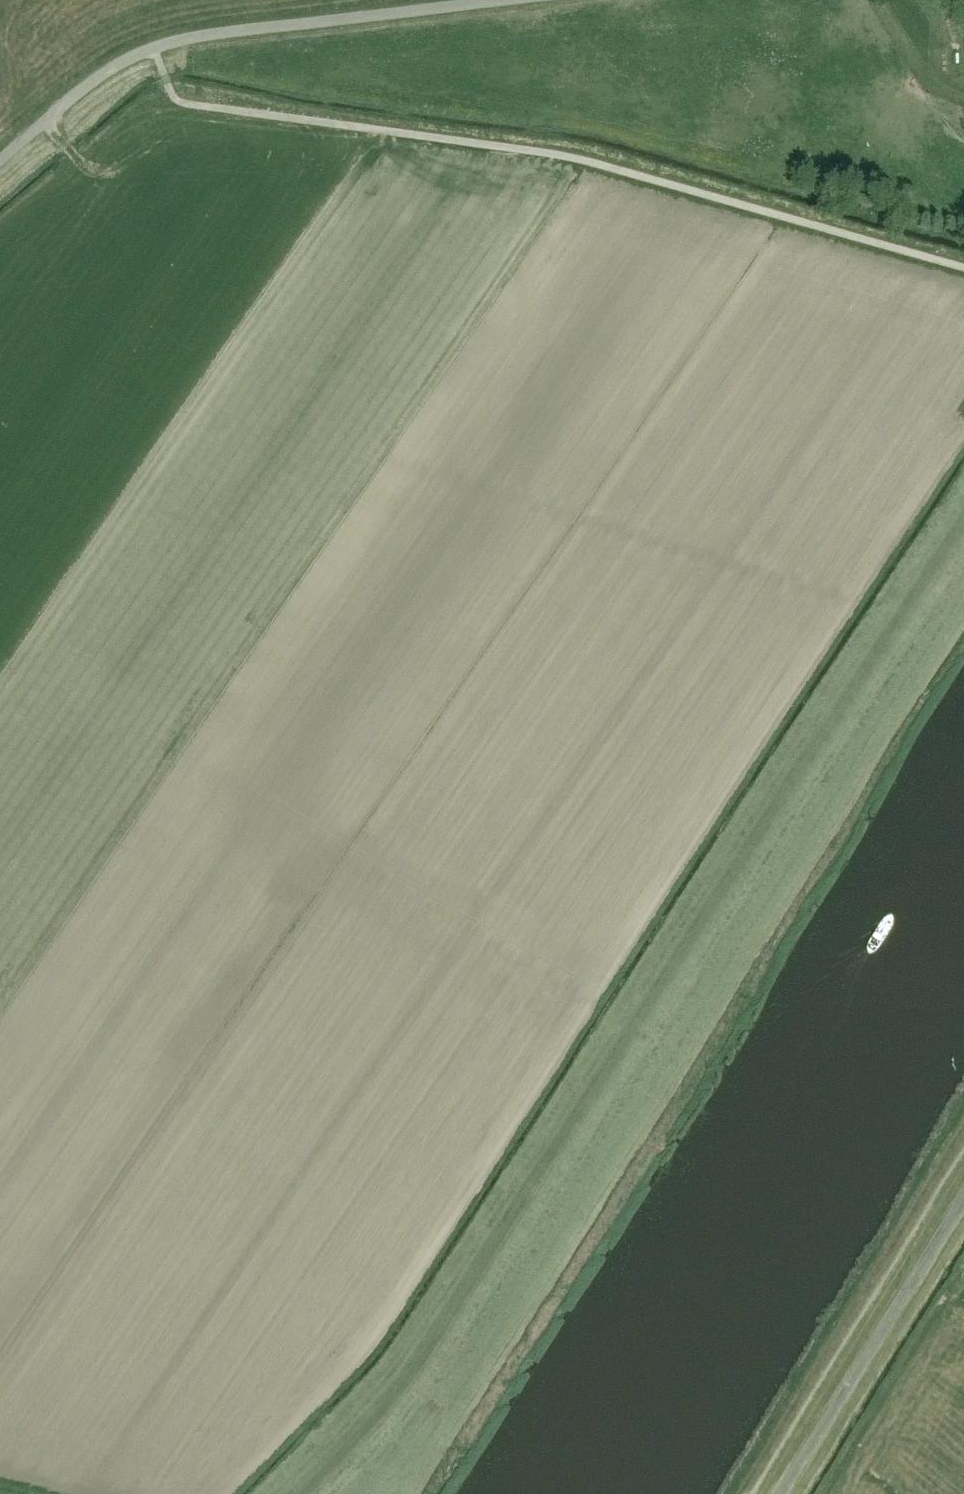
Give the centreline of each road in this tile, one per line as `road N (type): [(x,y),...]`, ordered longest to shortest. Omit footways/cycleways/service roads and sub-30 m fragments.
road 1 (unclassified): [(485,0),(191,35),(152,47),(103,70),(0,156)]
road 2 (unclassified): [(780,1493),(963,1198)]

